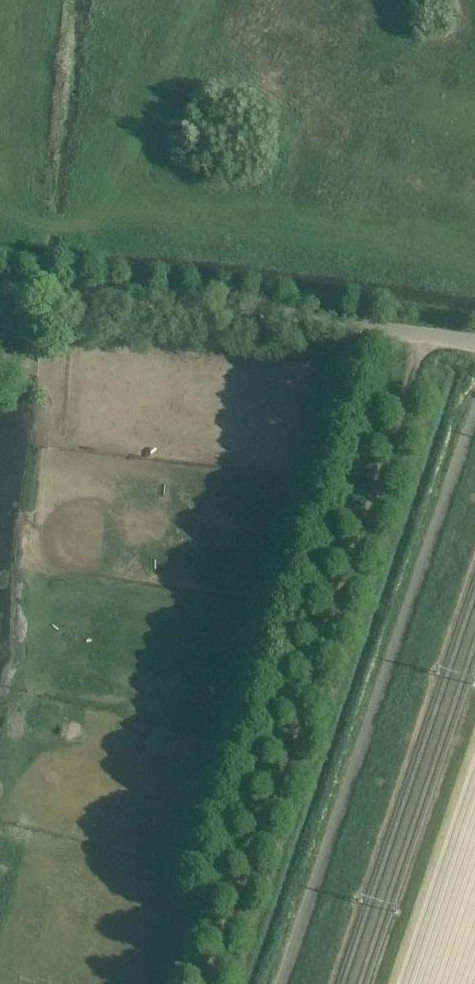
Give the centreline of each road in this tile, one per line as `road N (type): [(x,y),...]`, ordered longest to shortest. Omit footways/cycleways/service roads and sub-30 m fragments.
road 1 (unclassified): [(200,983),(427,334)]
road 2 (unclassified): [(284,983),(474,409)]
road 3 (unclassified): [(427,334),(0,289)]

